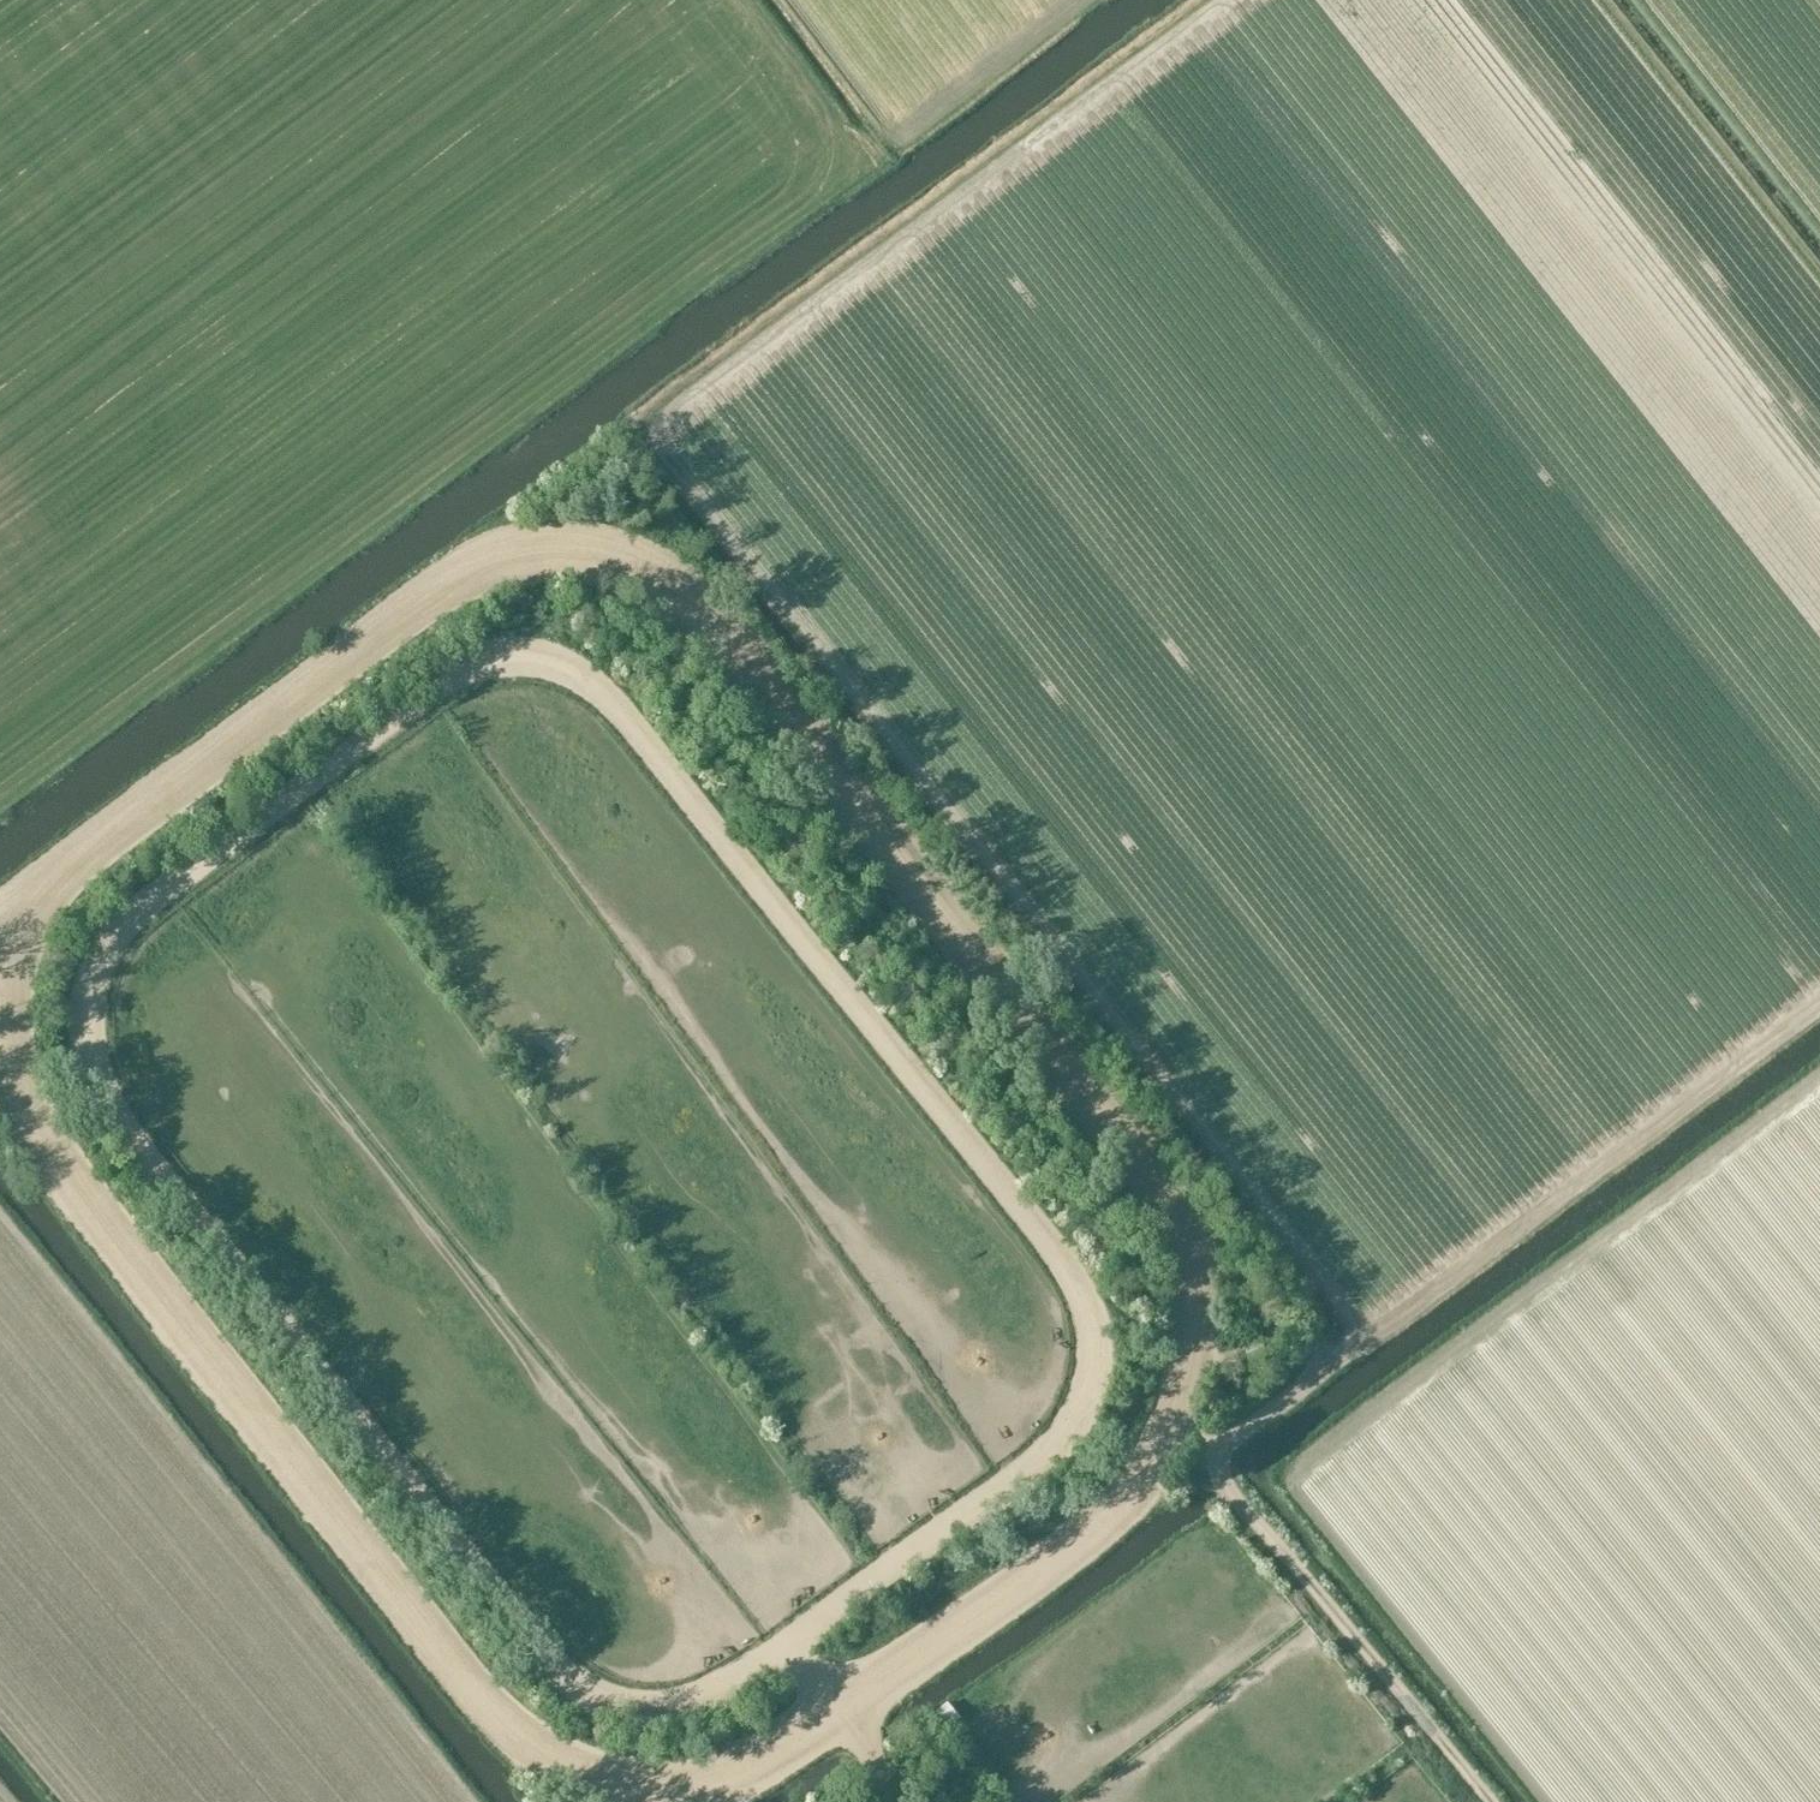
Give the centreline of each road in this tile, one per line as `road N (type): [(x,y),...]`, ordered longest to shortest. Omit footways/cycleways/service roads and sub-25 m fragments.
road 1 (track): [(1188,1436),(1213,1452),(1228,1488),(1489,1801)]
road 2 (track): [(1353,1347),(1213,1452)]

